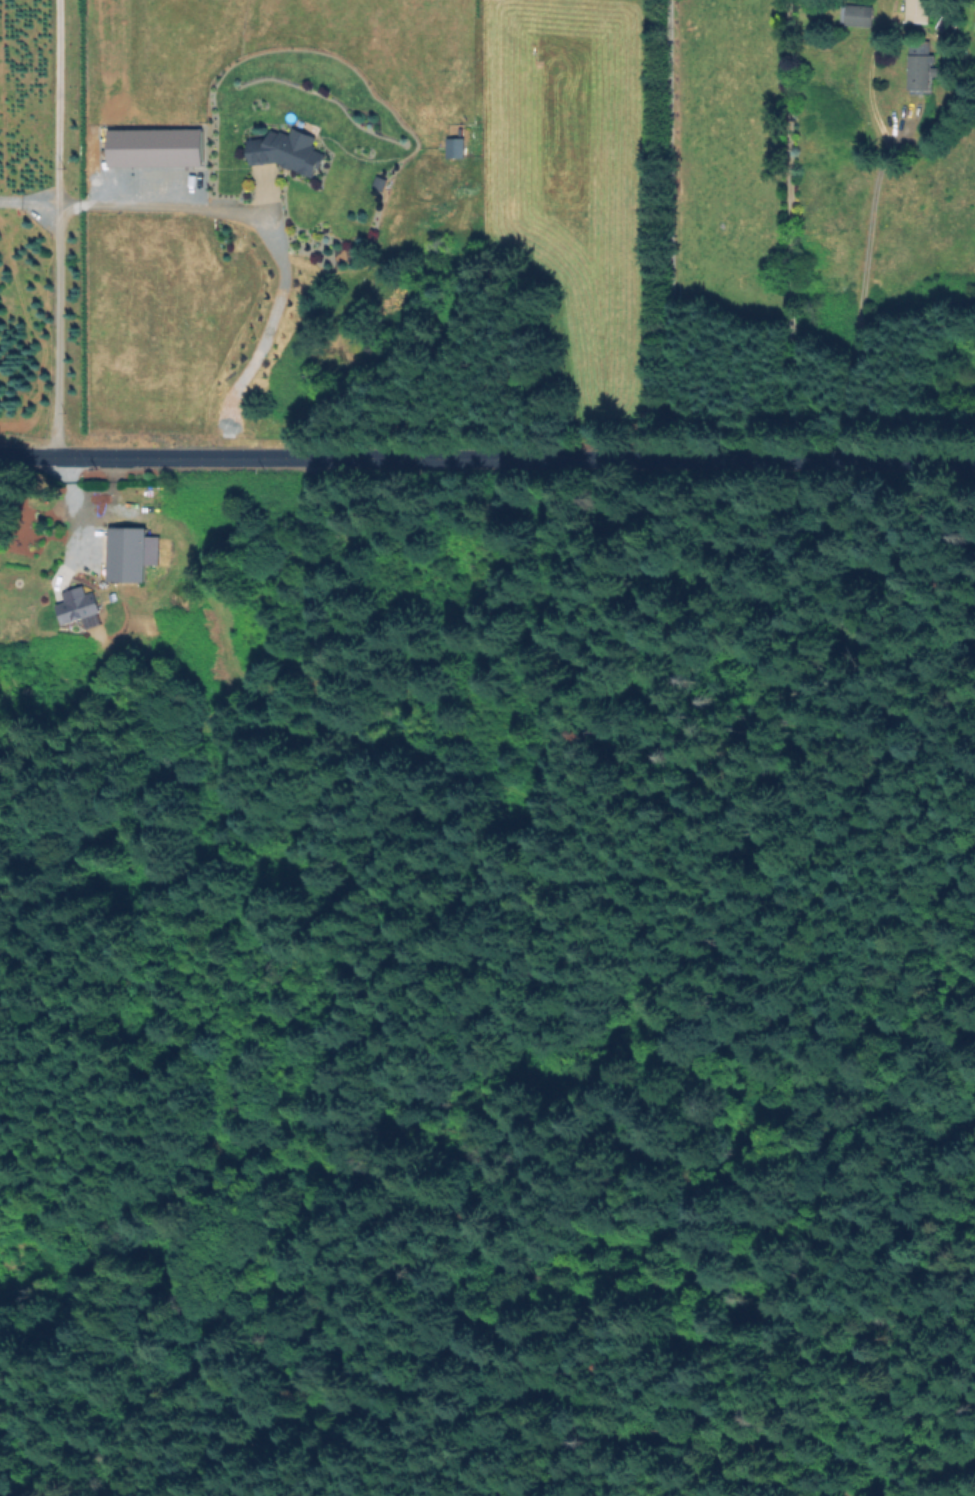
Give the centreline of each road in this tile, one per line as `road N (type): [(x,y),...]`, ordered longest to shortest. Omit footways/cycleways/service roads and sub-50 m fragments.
road 1 (tertiary): [(974,461),(0,452)]

